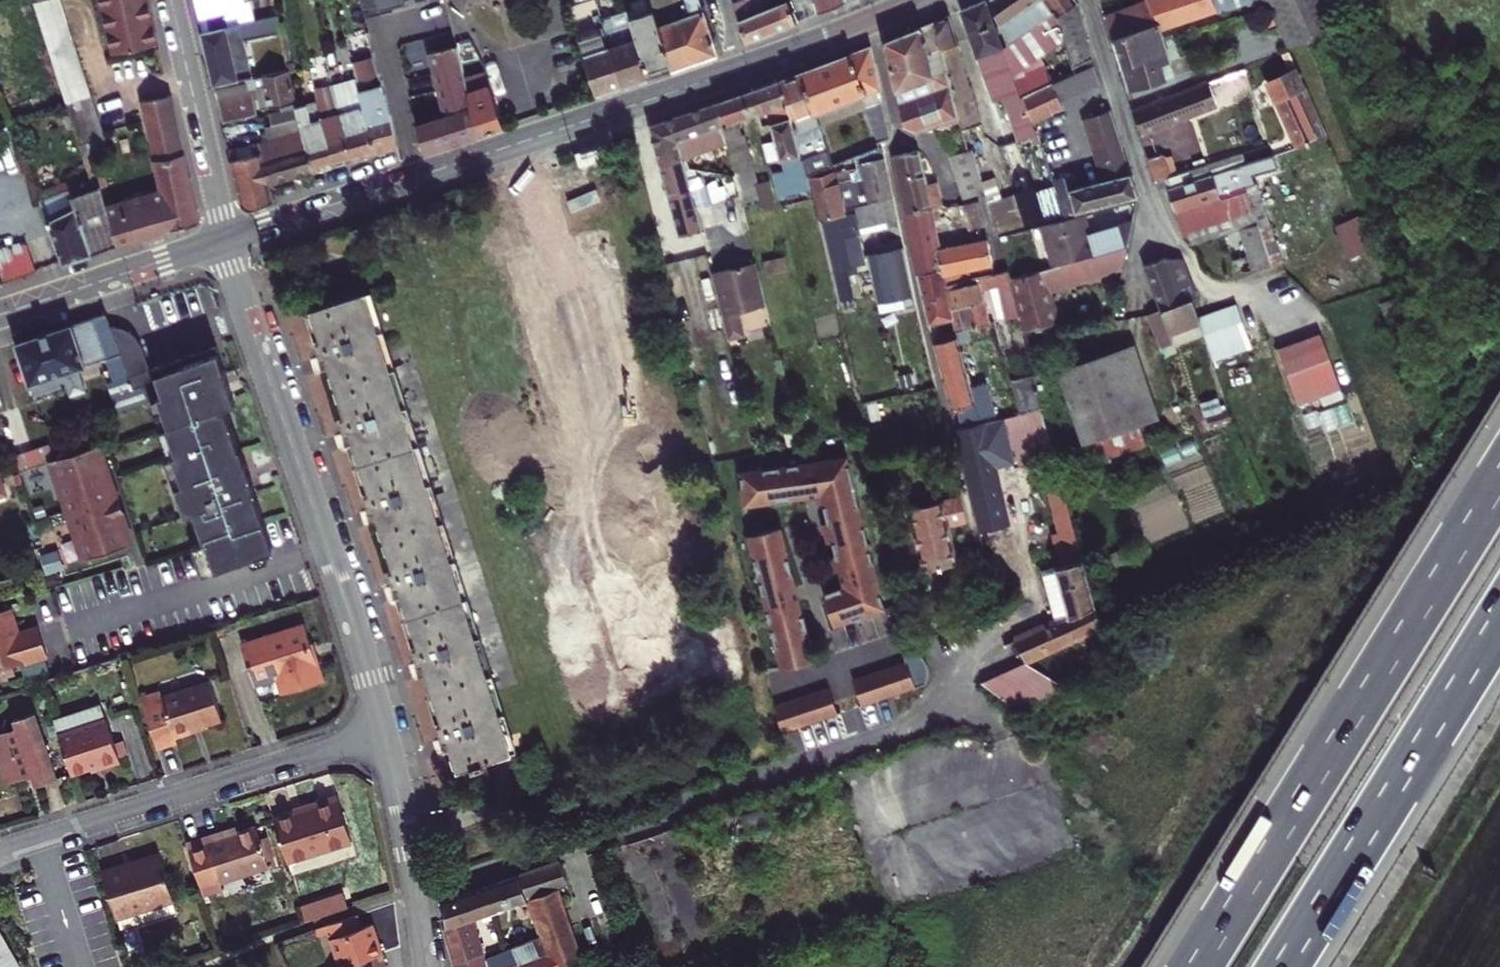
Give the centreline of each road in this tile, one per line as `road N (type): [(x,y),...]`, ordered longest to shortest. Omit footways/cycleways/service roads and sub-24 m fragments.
road 1 (residential): [(418,894),(899,735),(938,706),(971,653)]
road 2 (motorway): [(1499,482),(1198,966)]
road 3 (secondary): [(225,241),(743,70)]
road 4 (residential): [(384,733),(225,241)]
road 5 (motorway): [(1282,966),(1499,619)]
road 6 (residential): [(384,733),(0,853)]
road 7 (tertiary): [(225,241),(171,0)]
road 8 (secondary): [(0,316),(225,241)]
road 9 (secondary): [(743,70),(919,0)]
road 10 (residential): [(418,894),(384,733)]

